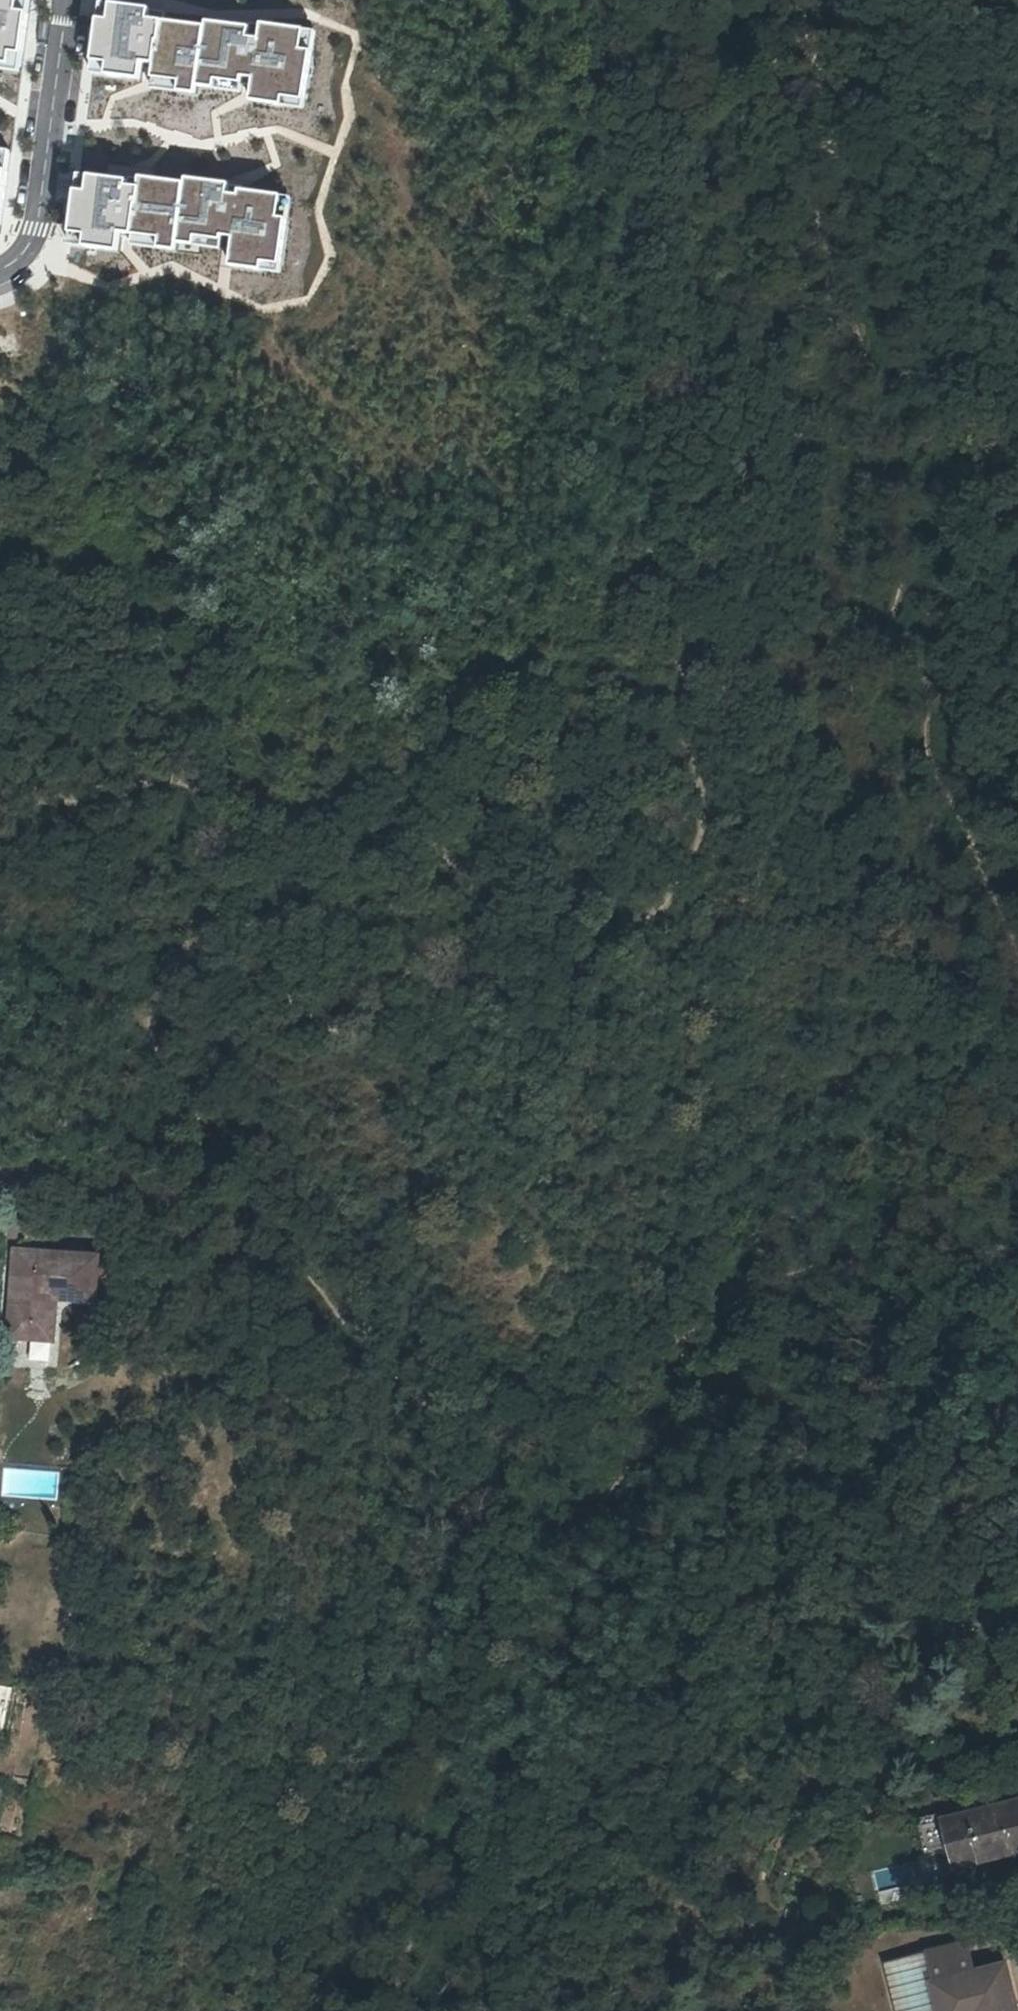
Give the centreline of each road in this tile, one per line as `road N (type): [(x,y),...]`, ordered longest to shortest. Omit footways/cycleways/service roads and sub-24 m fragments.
road 1 (residential): [(0,264),(21,252),(36,222),(64,0)]

